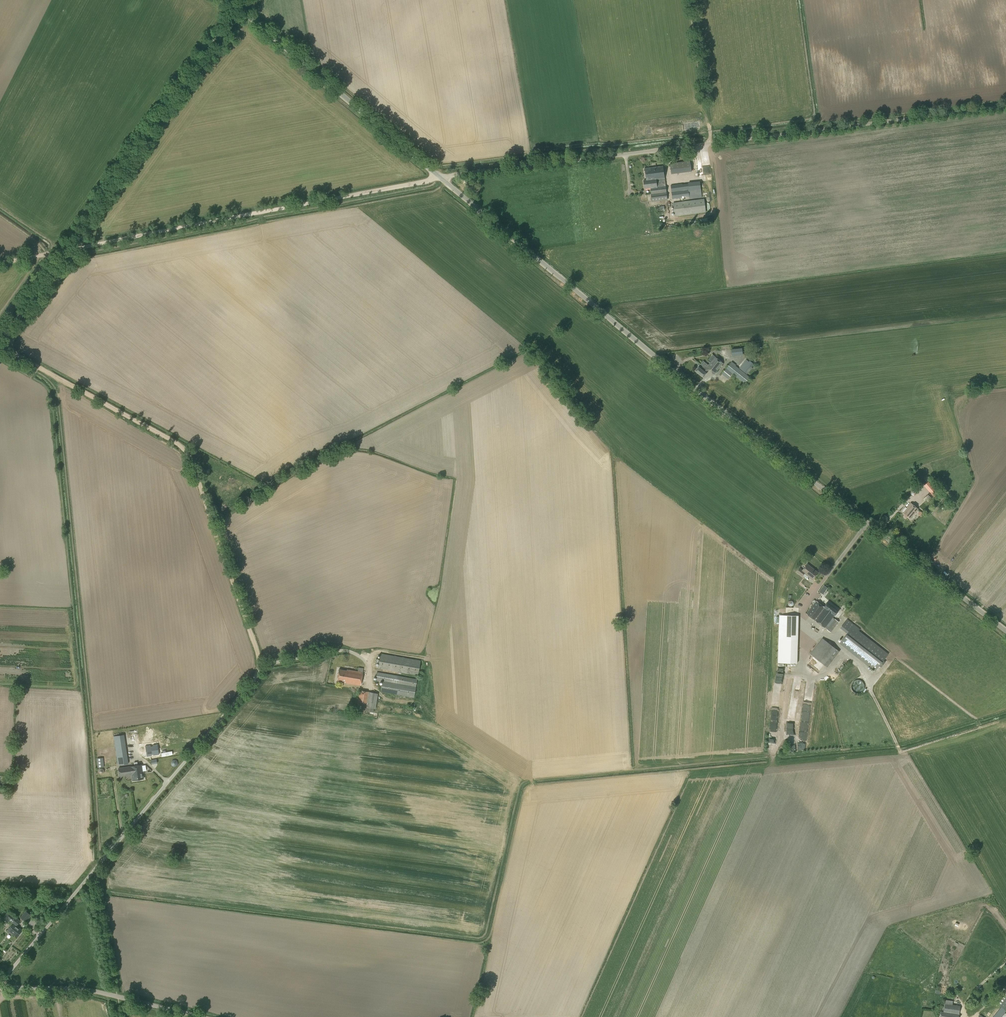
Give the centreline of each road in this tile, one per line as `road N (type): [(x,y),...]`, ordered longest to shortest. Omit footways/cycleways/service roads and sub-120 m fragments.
road 1 (unclassified): [(1005,631),(441,178)]
road 2 (unclassified): [(441,178),(1005,107)]
road 3 (track): [(75,248),(7,353),(190,458),(263,668)]
road 4 (unclassified): [(0,985),(263,668),(346,651)]
road 5 (track): [(75,248),(441,178)]
road 6 (unclassified): [(441,178),(231,0)]
road 7 (unclassified): [(198,1016),(93,994),(0,989)]

